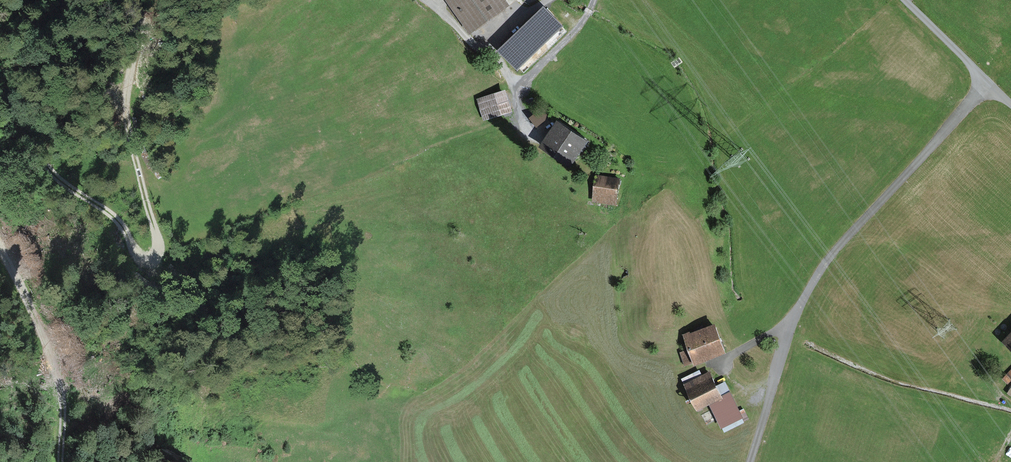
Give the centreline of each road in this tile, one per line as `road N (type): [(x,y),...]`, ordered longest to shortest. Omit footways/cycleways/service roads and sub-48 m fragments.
road 1 (track): [(119,0),(136,33),(125,98),(158,238),(155,264),(144,266),(119,220),(55,175),(0,99)]
road 2 (track): [(990,87),(836,240),(789,321),(746,461)]
road 3 (track): [(0,246),(61,389),(60,461)]
road 4 (unclassified): [(902,0),(1010,107)]

